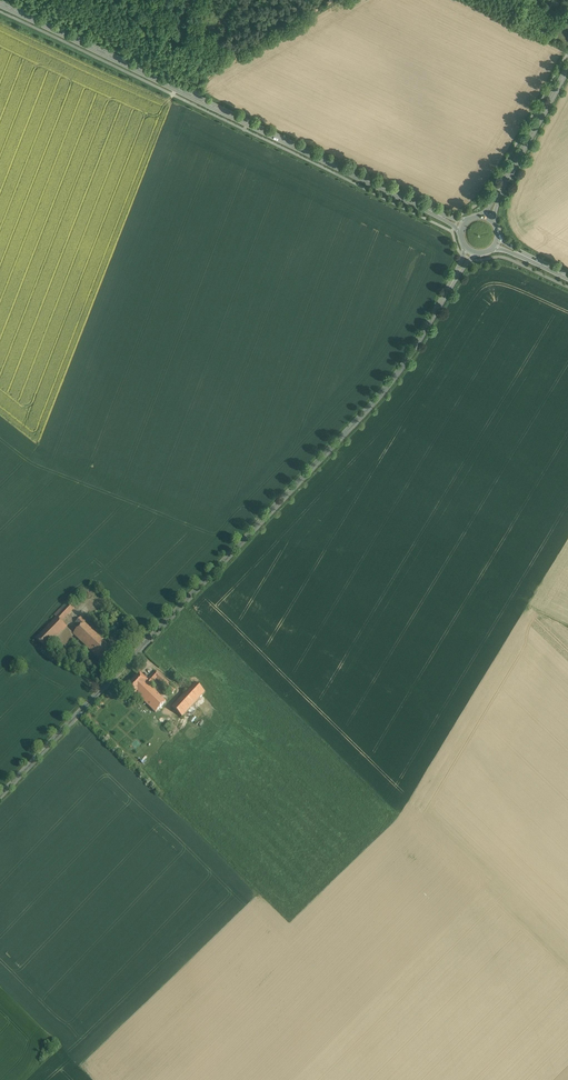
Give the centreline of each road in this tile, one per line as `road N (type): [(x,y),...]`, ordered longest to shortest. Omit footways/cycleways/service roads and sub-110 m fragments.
road 1 (tertiary): [(0,794),(401,369),(470,250)]
road 2 (secondary): [(463,227),(0,3)]
road 3 (tertiary): [(567,68),(488,217)]

